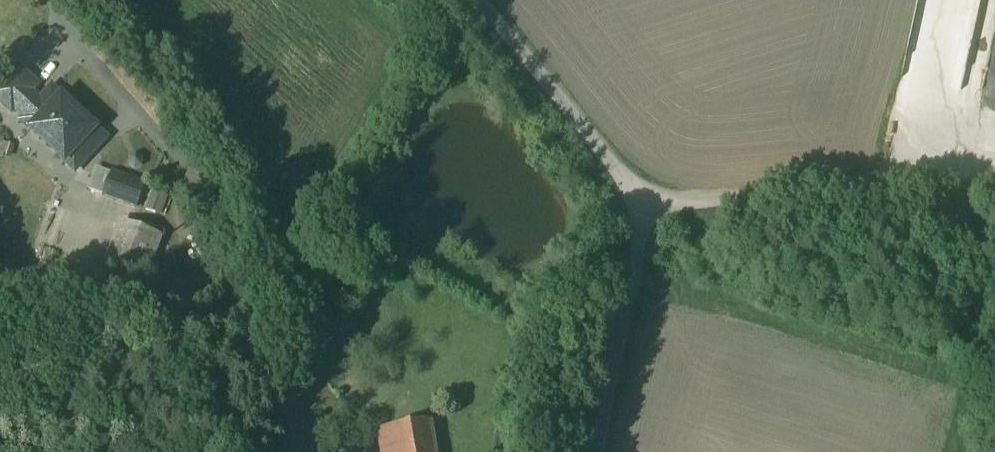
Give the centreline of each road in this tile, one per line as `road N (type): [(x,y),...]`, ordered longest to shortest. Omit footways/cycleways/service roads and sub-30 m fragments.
road 1 (residential): [(594,451),(643,214),(487,0)]
road 2 (track): [(643,214),(889,182),(994,151)]

